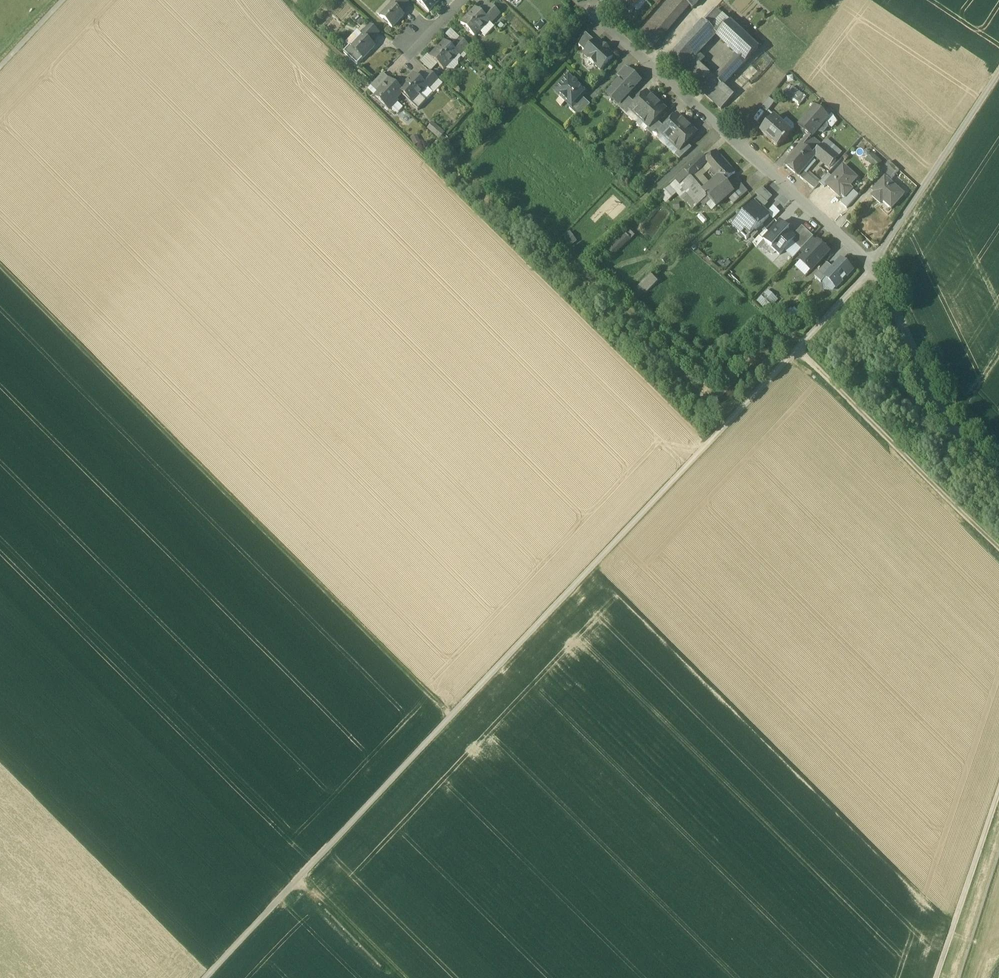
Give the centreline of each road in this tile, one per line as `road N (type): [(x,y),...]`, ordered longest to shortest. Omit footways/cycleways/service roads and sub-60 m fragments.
road 1 (track): [(874,266),(206,977)]
road 2 (track): [(451,717),(0,262)]
road 3 (track): [(804,342),(764,341),(719,384),(466,166),(560,63),(590,12)]
road 4 (residential): [(590,12),(874,266)]
road 5 (track): [(998,555),(796,354)]
road 6 (unclassified): [(874,266),(936,398),(998,476)]
road 7 (track): [(874,266),(998,73)]
road 8 (track): [(998,791),(936,977)]
road 9 (track): [(405,977),(298,879)]

